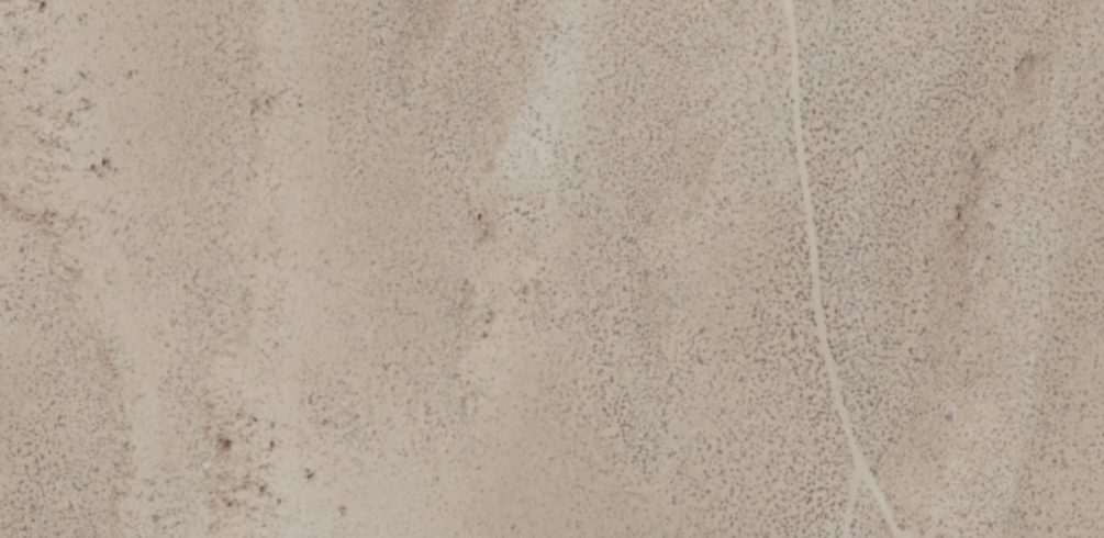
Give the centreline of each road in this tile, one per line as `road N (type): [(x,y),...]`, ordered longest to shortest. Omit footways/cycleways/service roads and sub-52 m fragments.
road 1 (track): [(778,0),(818,299),(855,426),(886,506),(948,537)]

